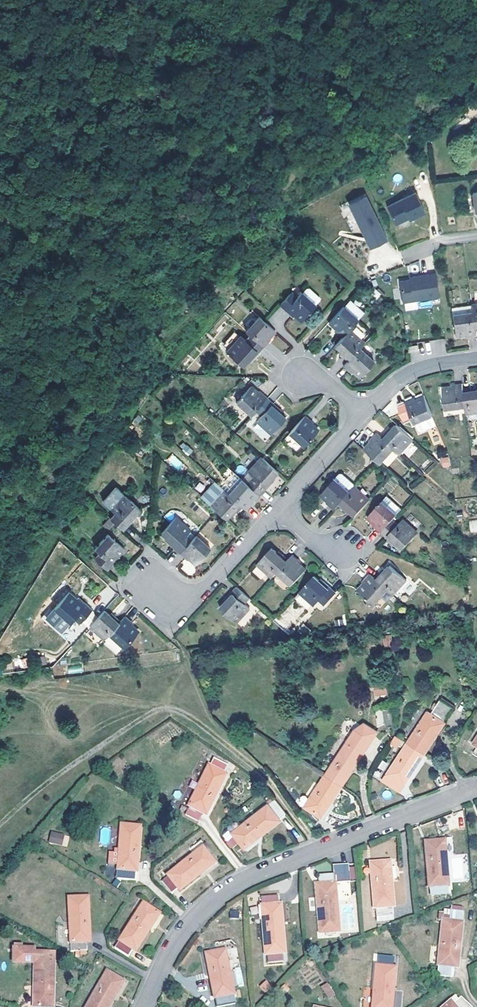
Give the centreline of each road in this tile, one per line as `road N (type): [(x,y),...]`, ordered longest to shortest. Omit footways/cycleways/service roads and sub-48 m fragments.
road 1 (residential): [(476,788),(231,889),(190,923),(143,1006)]
road 2 (track): [(170,331),(195,311),(403,0)]
road 3 (track): [(0,824),(150,714),(171,709),(217,735)]
road 4 (track): [(0,470),(170,331)]
road 5 (track): [(171,709),(0,686)]
road 6 (track): [(322,850),(267,776),(217,735)]
road 7 (track): [(0,620),(55,531),(20,509)]
road 8 (residential): [(476,357),(413,371),(362,415)]
road 9 (residential): [(362,415),(279,508)]

